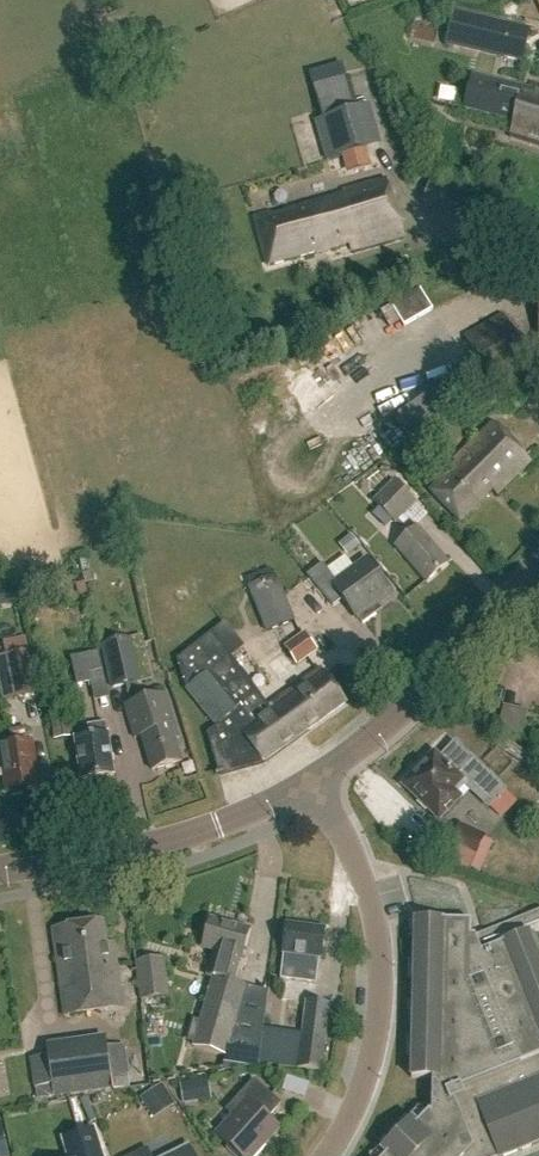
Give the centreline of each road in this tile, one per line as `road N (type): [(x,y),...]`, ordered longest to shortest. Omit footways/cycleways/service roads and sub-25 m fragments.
road 1 (residential): [(326,1155),(375,1048),(379,929),(361,867),(320,782)]
road 2 (tertiary): [(0,871),(195,830),(320,782)]
road 3 (tertiary): [(320,782),(399,714),(538,567)]

